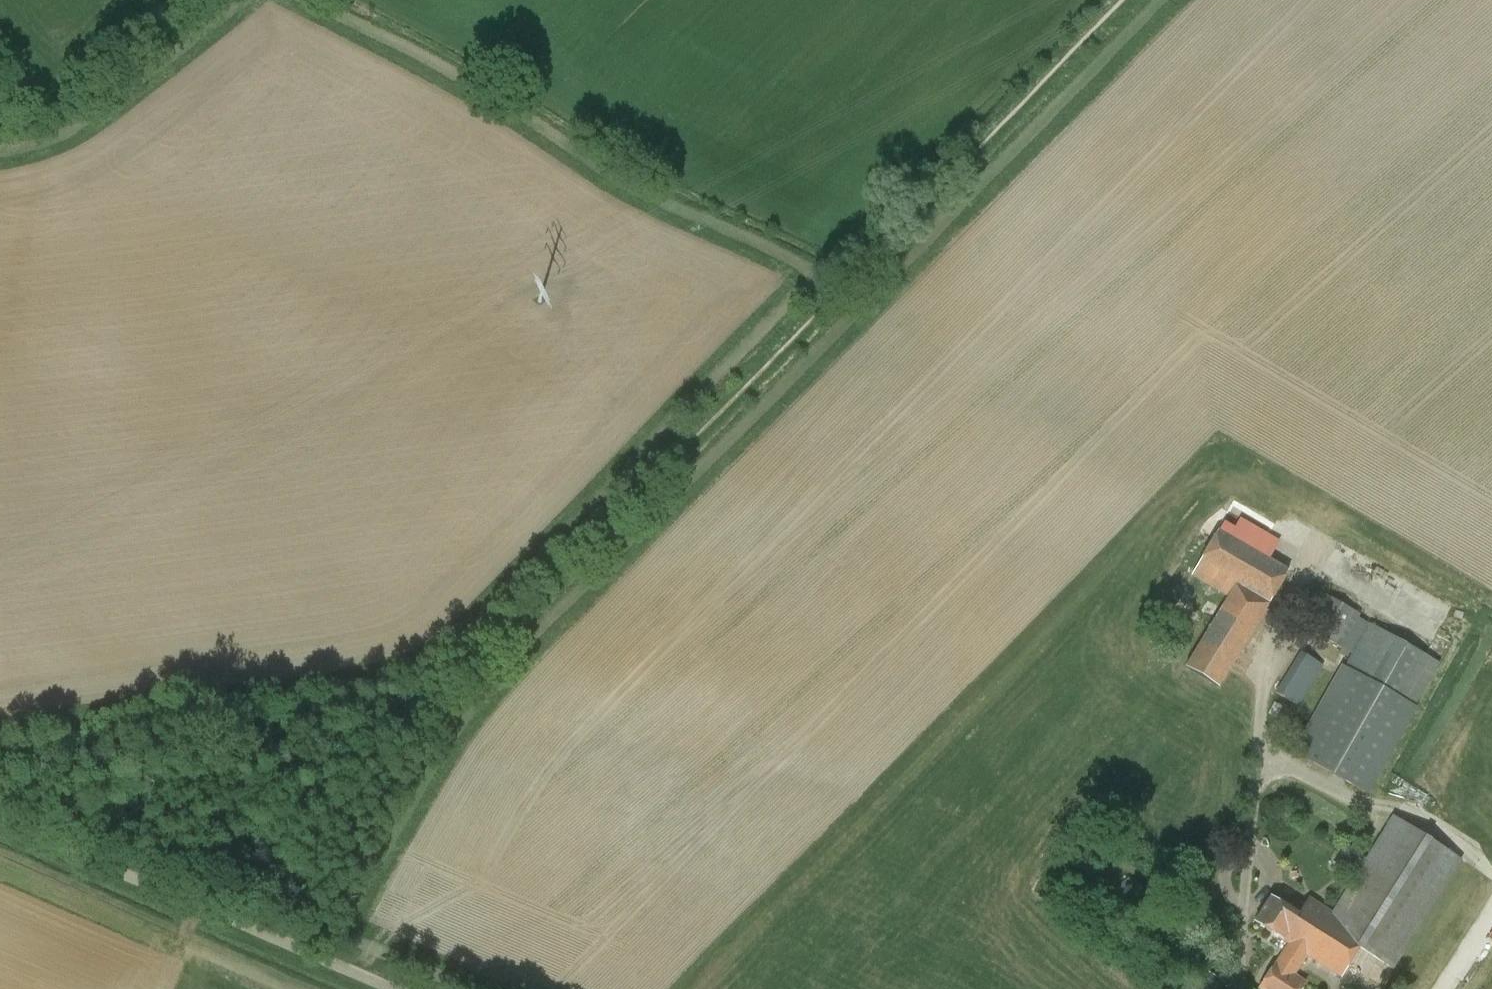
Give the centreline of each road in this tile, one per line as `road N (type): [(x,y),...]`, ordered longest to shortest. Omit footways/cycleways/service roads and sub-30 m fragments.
road 1 (unclassified): [(393,988),(0,821)]

